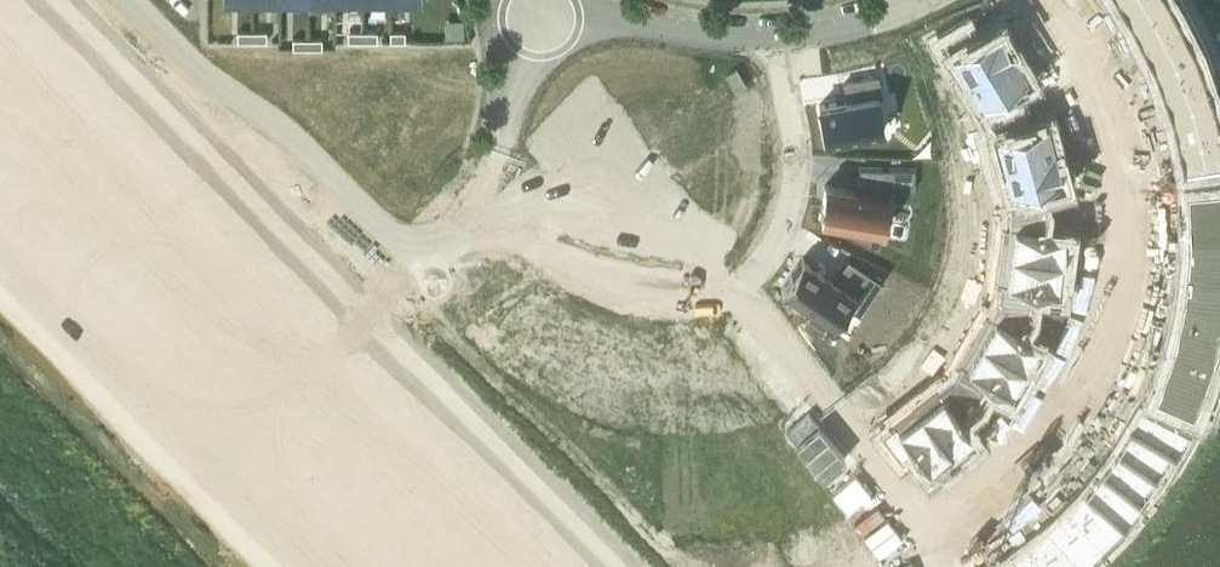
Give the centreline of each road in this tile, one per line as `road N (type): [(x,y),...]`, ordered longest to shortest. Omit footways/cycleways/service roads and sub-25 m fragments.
road 1 (residential): [(825,566),(917,529),(997,477),(1061,412),(1102,319),(1113,241),(1111,163),(1087,100),(1026,0)]
road 2 (residential): [(469,225),(603,299),(706,304),(746,284),(769,258),(787,206),(780,38)]
road 3 (residential): [(543,17),(600,13),(711,39),(780,38)]
road 4 (residential): [(543,17),(469,225)]
road 5 (residential): [(780,38),(832,33),(914,4)]

